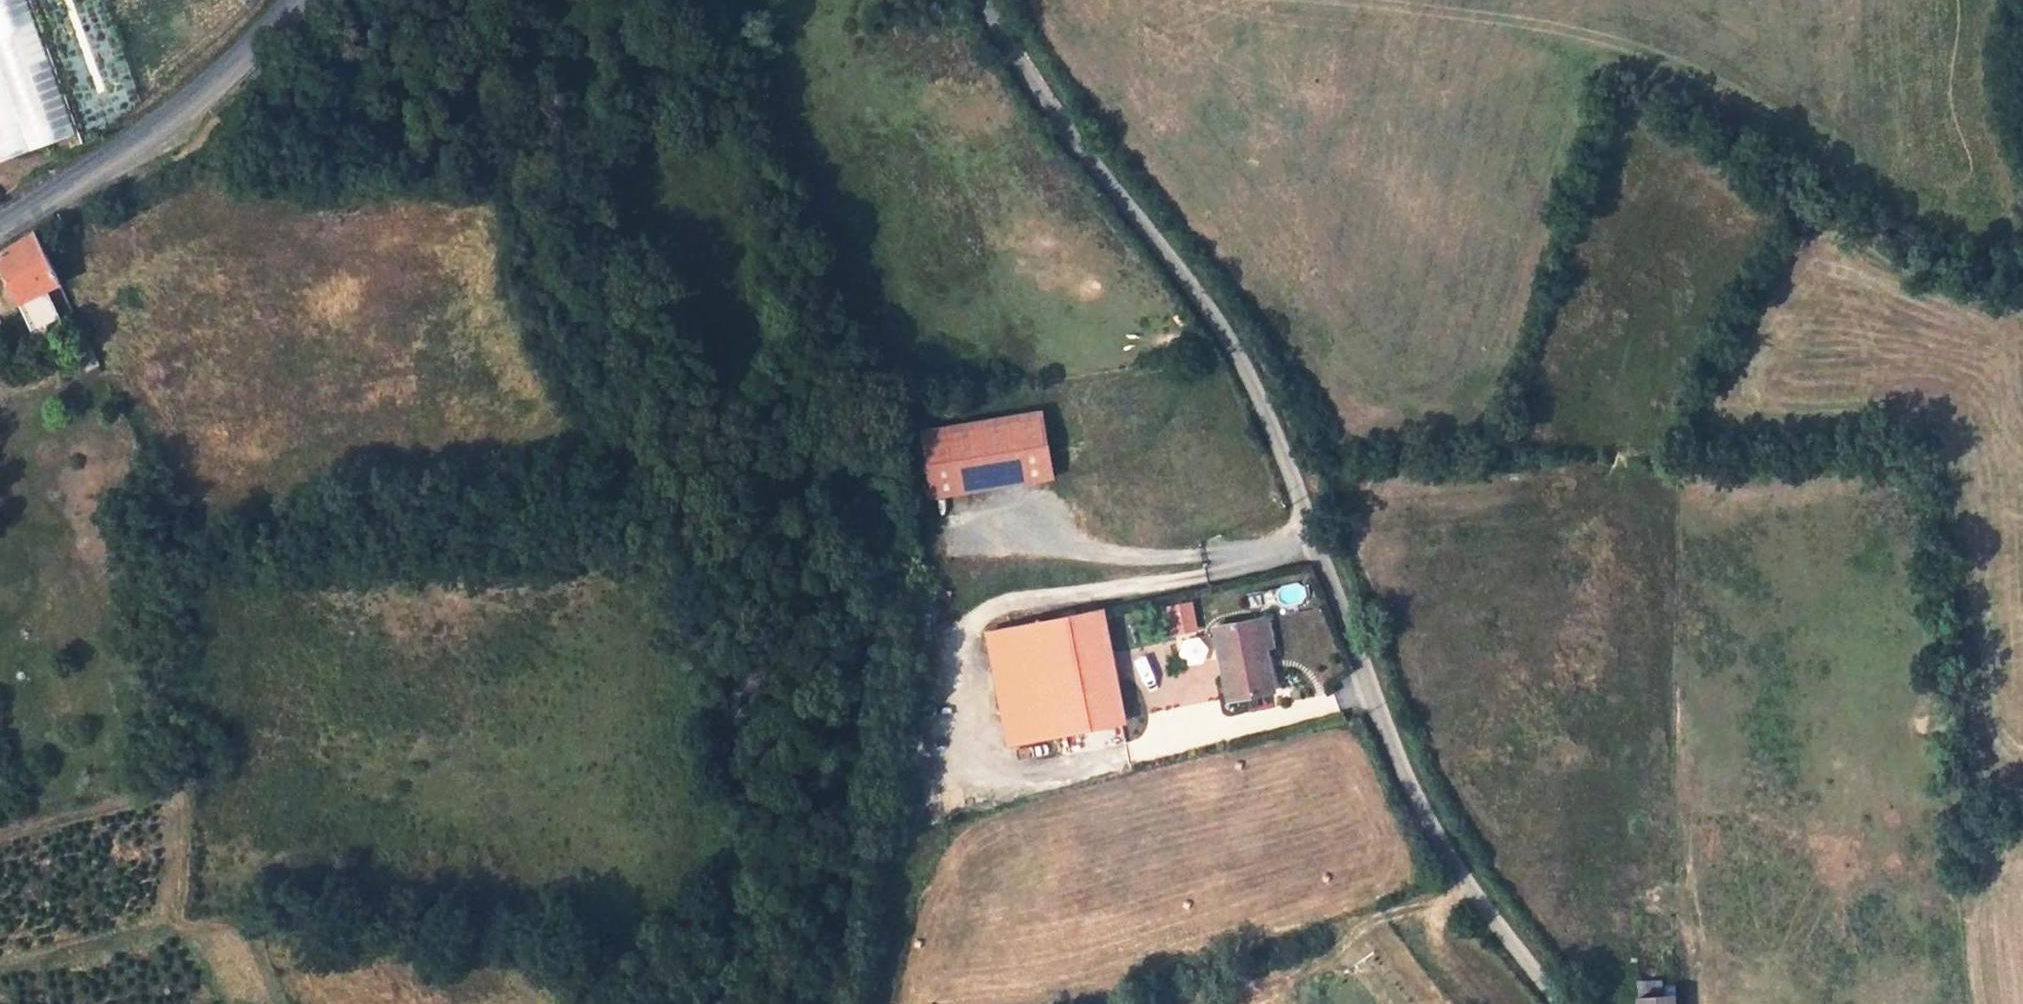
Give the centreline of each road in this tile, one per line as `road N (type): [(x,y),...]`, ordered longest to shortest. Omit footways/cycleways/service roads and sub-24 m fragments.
road 1 (unclassified): [(983,0),(1230,343),(1407,772),(1474,891)]
road 2 (tertiary): [(0,221),(198,99),(282,0)]
road 3 (unclassified): [(1474,891),(1558,1003)]

